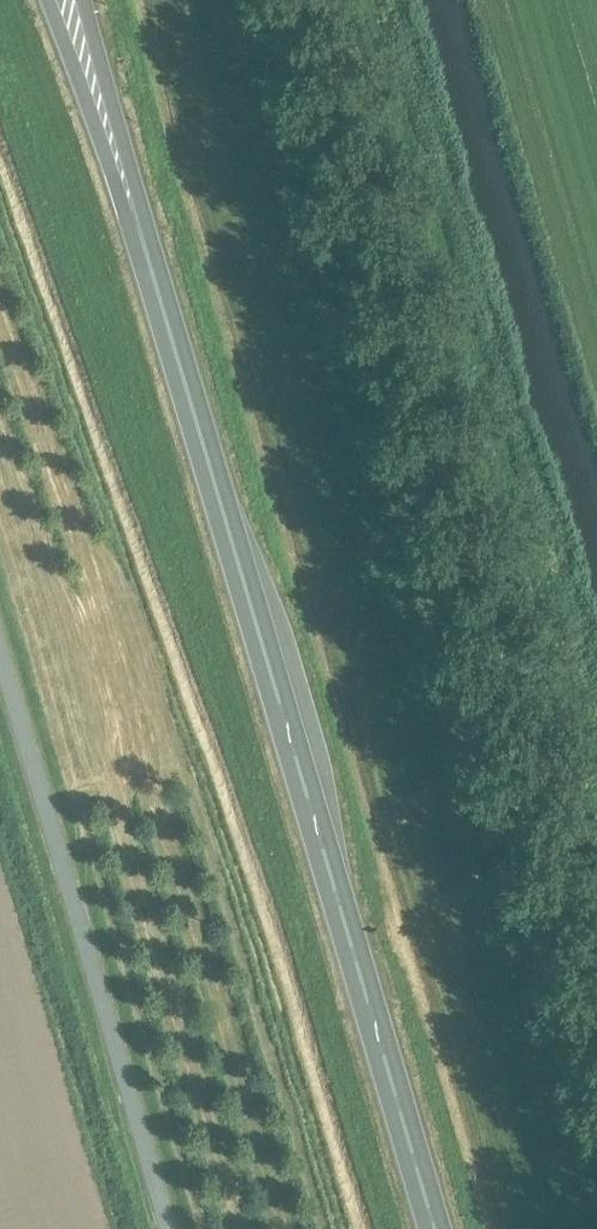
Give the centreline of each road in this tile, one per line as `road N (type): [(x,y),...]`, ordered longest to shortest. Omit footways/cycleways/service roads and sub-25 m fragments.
road 1 (trunk): [(438,1228),(172,337)]
road 2 (unclassified): [(168,1228),(0,658)]
road 3 (trunk): [(47,0),(172,337)]
road 4 (trunk): [(172,337),(85,0)]

